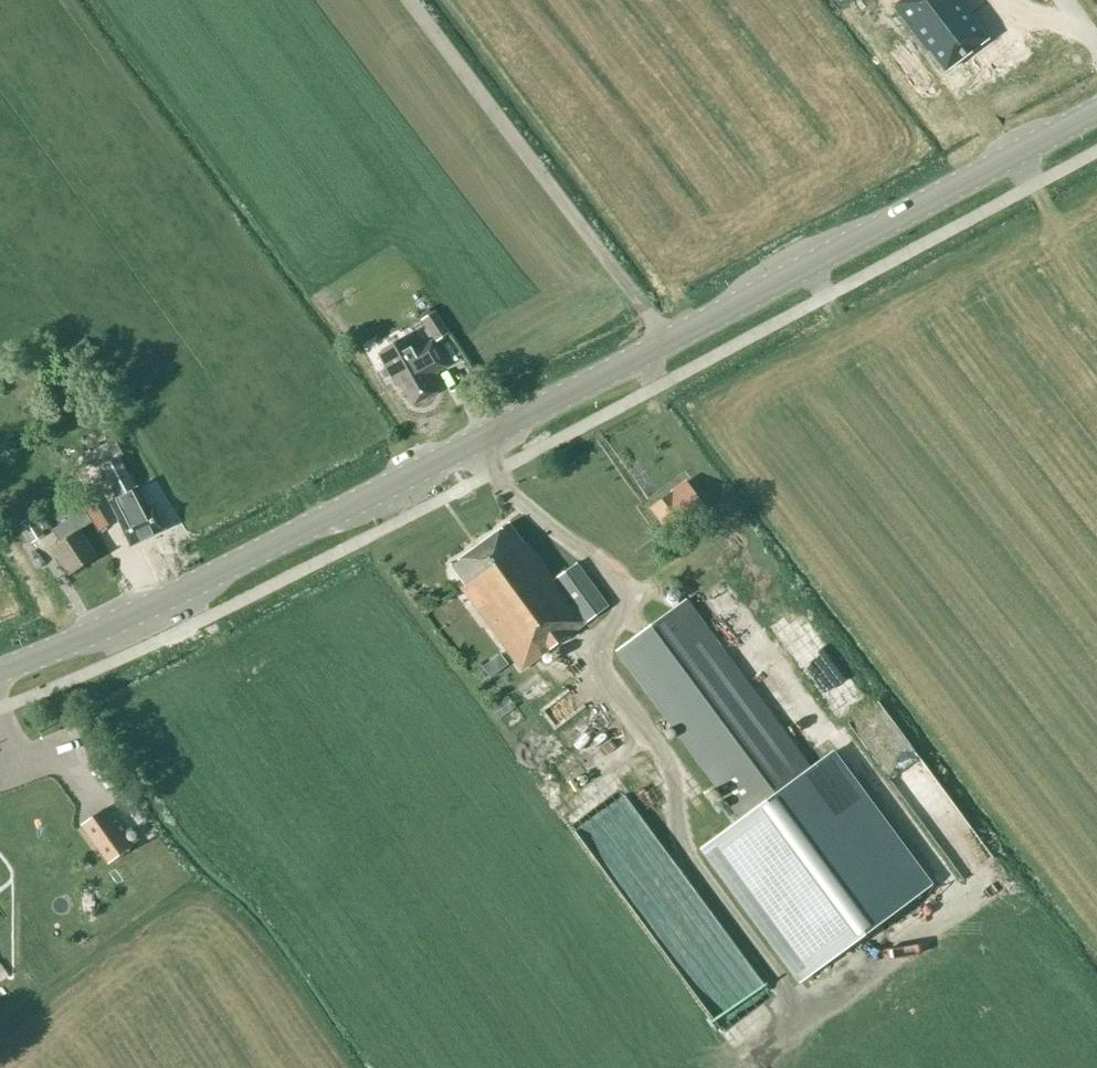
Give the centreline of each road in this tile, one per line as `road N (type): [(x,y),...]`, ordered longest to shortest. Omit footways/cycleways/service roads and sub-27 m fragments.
road 1 (tertiary): [(0,669),(137,610),(476,441),(1096,105)]
road 2 (track): [(655,347),(647,309),(411,0)]
road 3 (track): [(977,890),(796,1004),(790,1023),(743,1054),(753,1067)]

